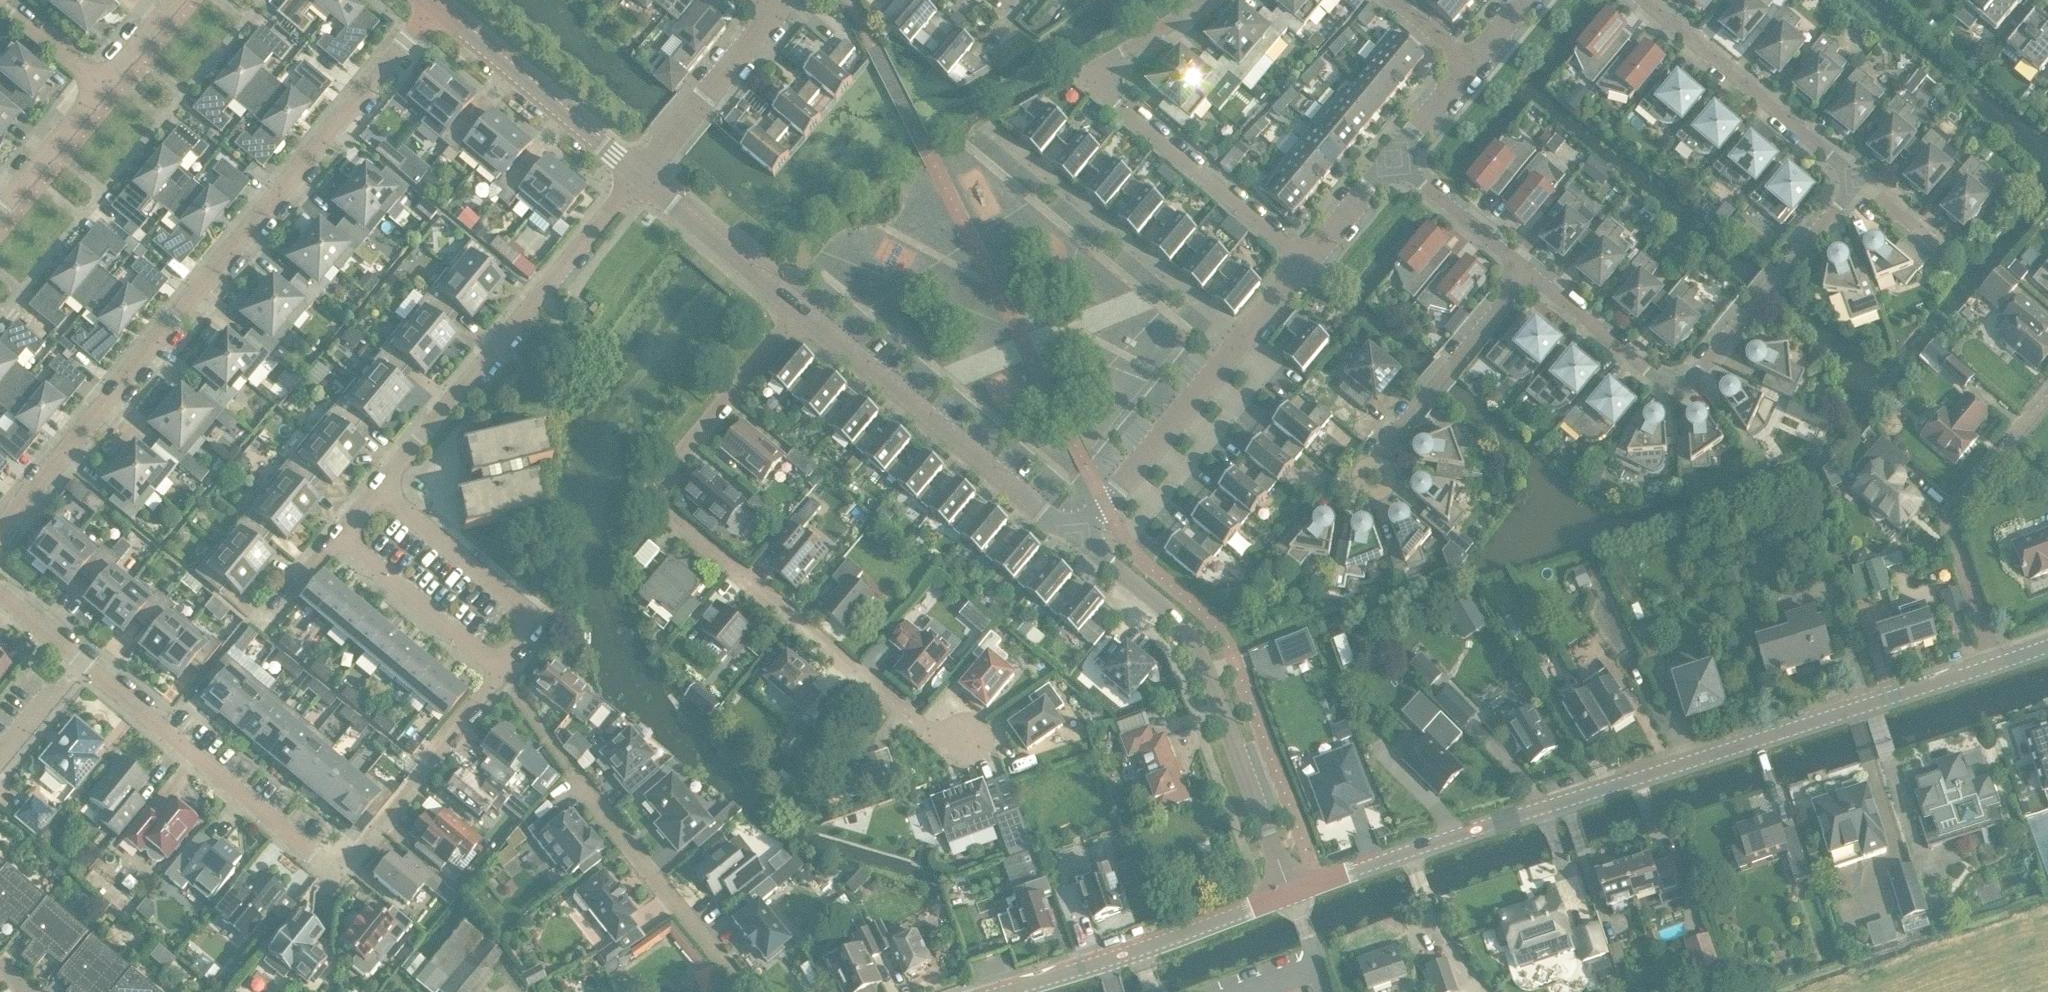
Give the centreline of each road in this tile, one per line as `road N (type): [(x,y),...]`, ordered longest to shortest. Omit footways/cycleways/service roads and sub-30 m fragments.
road 1 (tertiary): [(1294,895),(1998,665)]
road 2 (residential): [(0,527),(437,6)]
road 3 (residential): [(956,752),(658,499),(805,311)]
road 4 (residential): [(87,664),(346,879),(500,672)]
road 5 (residential): [(1529,274),(1657,379),(1687,379),(1859,178)]
road 6 (residential): [(1216,0),(1093,84),(1306,263)]
road 7 (tertiary): [(1294,895),(1201,648),(1080,539)]
road 8 (residential): [(380,495),(645,179)]
road 9 (residential): [(754,991),(500,672)]
road 10 (tertiary): [(1080,539),(805,311)]
road 11 (tertiary): [(1080,539),(1306,263)]
road 12 (tertiary): [(1003,991),(1294,895)]
road 13 (residential): [(1998,665),(1955,543),(1954,518),(2047,402)]
road 14 (residential): [(1859,178),(1648,0)]
road 15 (tertiary): [(645,179),(437,6)]
road 16 (residential): [(500,672),(531,623),(380,495)]
road 17 (residential): [(1378,461),(1529,274)]
road 18 (residential): [(645,179),(784,16),(770,3)]
road 19 (tertiary): [(805,311),(645,179)]
road 20 (residential): [(343,539),(500,672)]
road 21 (residential): [(0,212),(105,88)]
road 22 (tertiary): [(1306,263),(1395,158)]
road 23 (residential): [(105,88),(0,0)]

